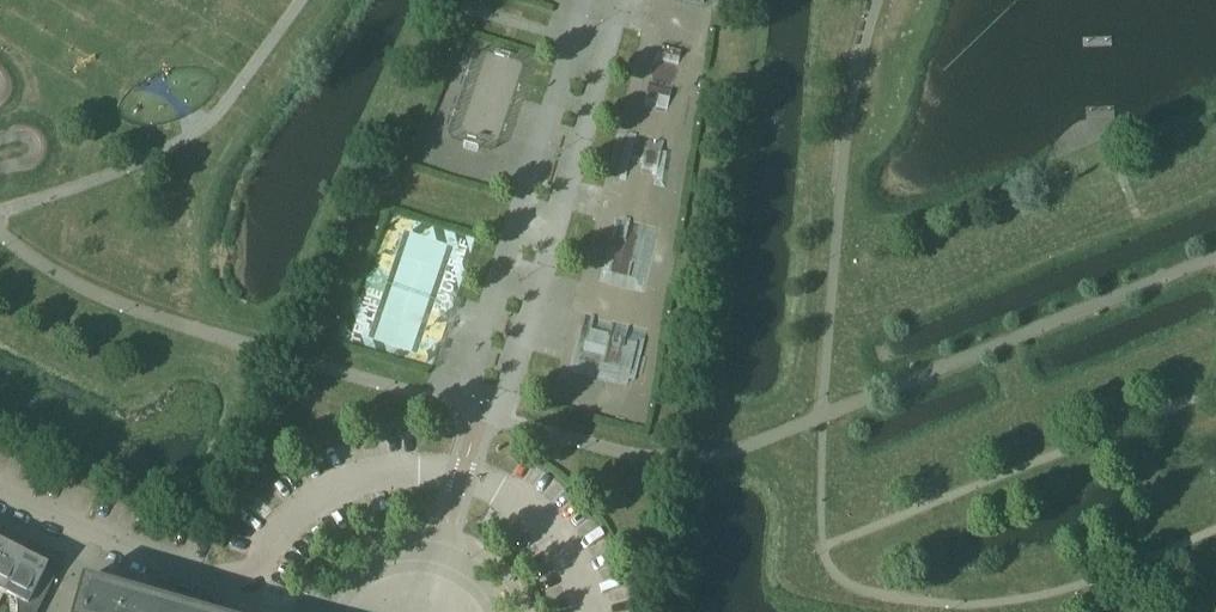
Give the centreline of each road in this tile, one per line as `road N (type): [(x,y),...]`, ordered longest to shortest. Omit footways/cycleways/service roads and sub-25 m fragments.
road 1 (residential): [(586,611),(578,578),(551,532),(517,496),(463,468),(399,468),(348,486),(278,537),(252,591),(241,598),(0,497)]

